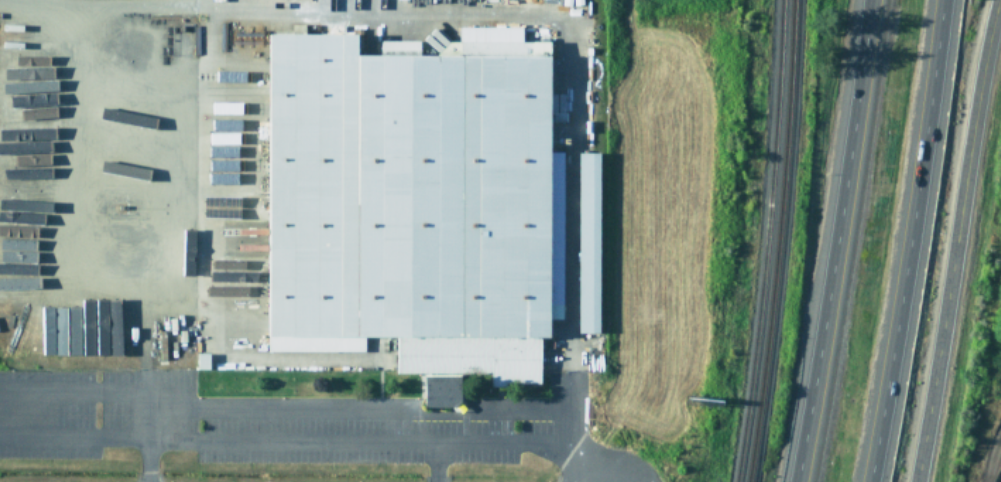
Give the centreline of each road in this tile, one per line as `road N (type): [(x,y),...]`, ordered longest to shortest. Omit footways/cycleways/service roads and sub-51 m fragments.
road 1 (residential): [(920,481),(999,0)]
road 2 (motorway): [(869,0),(836,256),(793,481)]
road 3 (motorway): [(869,481),(944,0)]

